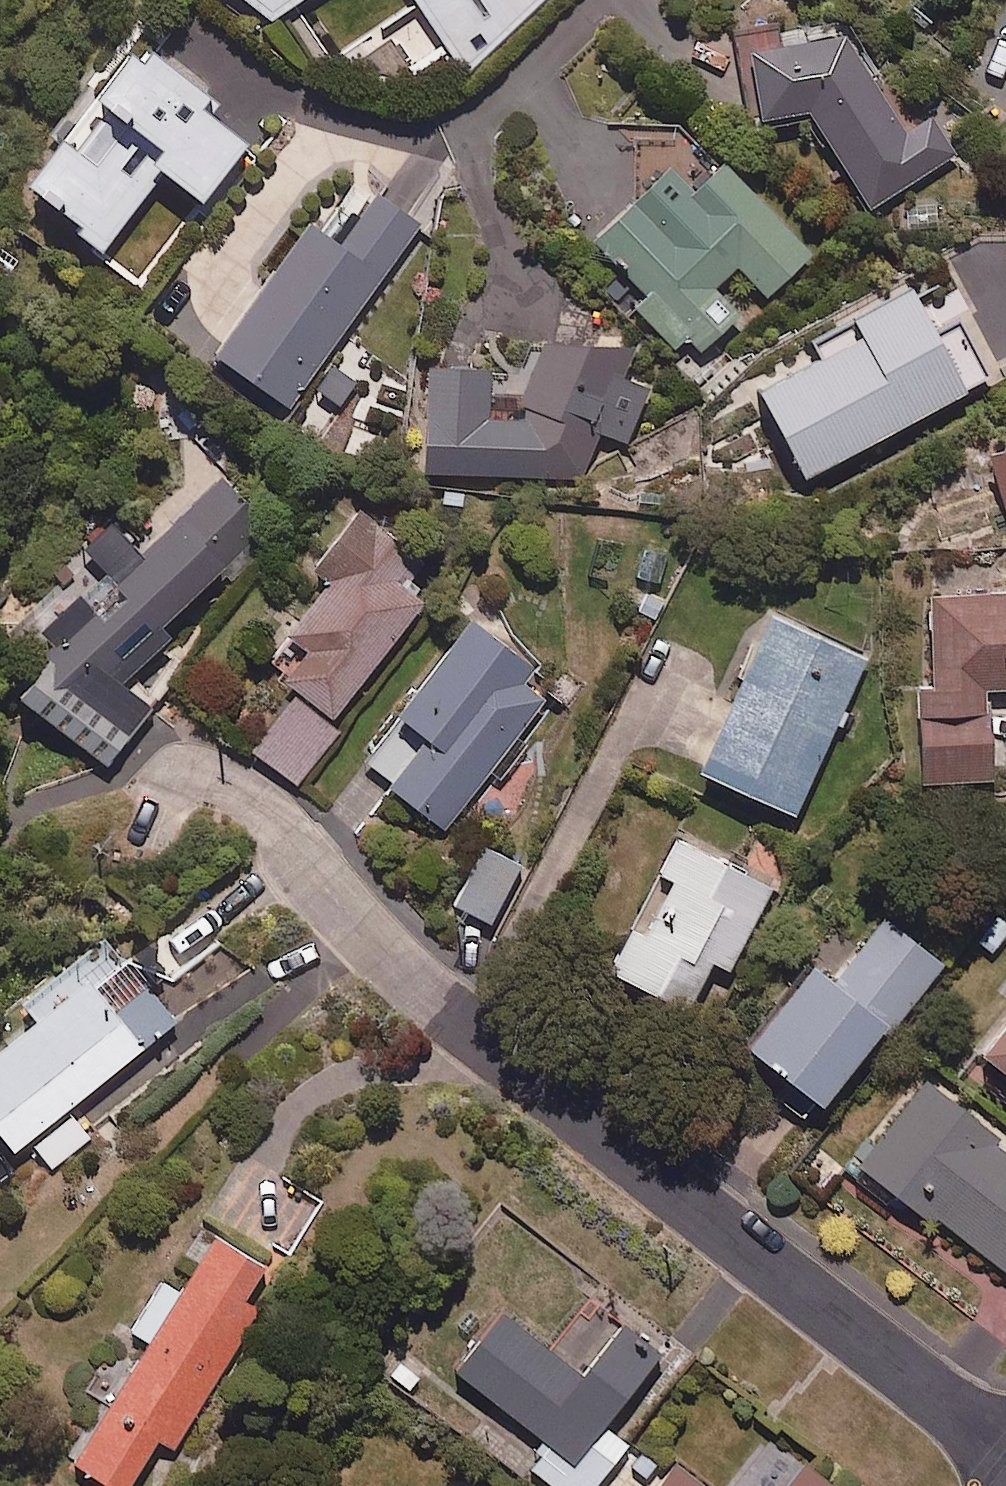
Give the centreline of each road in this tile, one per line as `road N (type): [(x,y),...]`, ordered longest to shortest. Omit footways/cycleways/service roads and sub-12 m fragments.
road 1 (residential): [(1005,1450),(574,1115),(219,778)]

